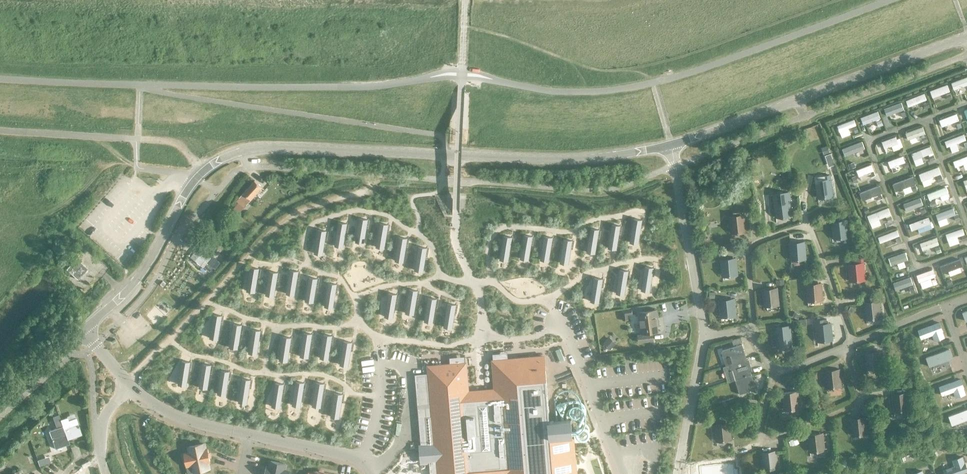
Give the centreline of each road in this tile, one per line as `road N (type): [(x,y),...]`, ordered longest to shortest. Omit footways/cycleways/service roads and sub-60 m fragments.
road 1 (tertiary): [(0,402),(132,285),(190,184),(240,151),(573,160),(640,152),(966,37)]
road 2 (track): [(126,383),(271,231),(324,202),(369,191),(375,176)]

